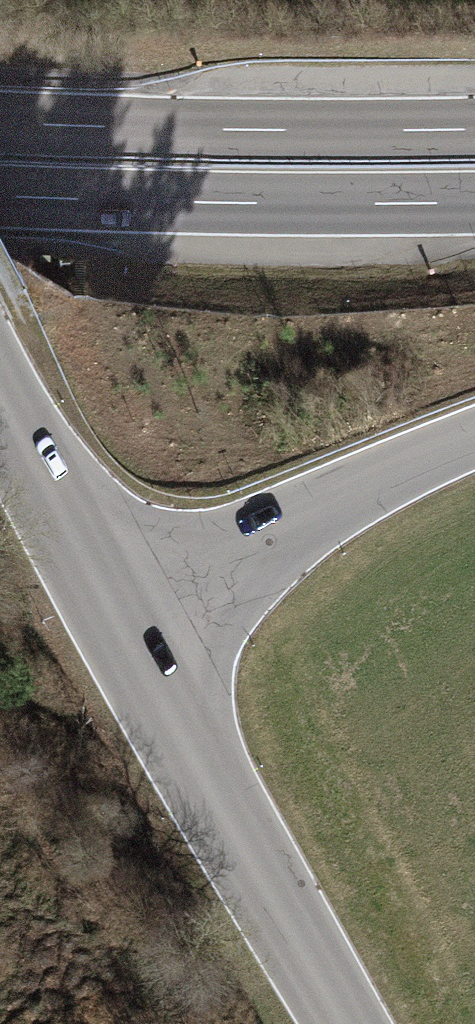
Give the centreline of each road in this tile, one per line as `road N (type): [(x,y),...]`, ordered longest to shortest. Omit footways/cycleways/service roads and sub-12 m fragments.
road 1 (trunk): [(474,129),(0,123)]
road 2 (trunk): [(0,196),(474,202)]
road 3 (tertiary): [(115,614),(342,1023)]
road 4 (unclassified): [(115,614),(474,439)]
road 5 (tertiary): [(0,399),(115,614)]

